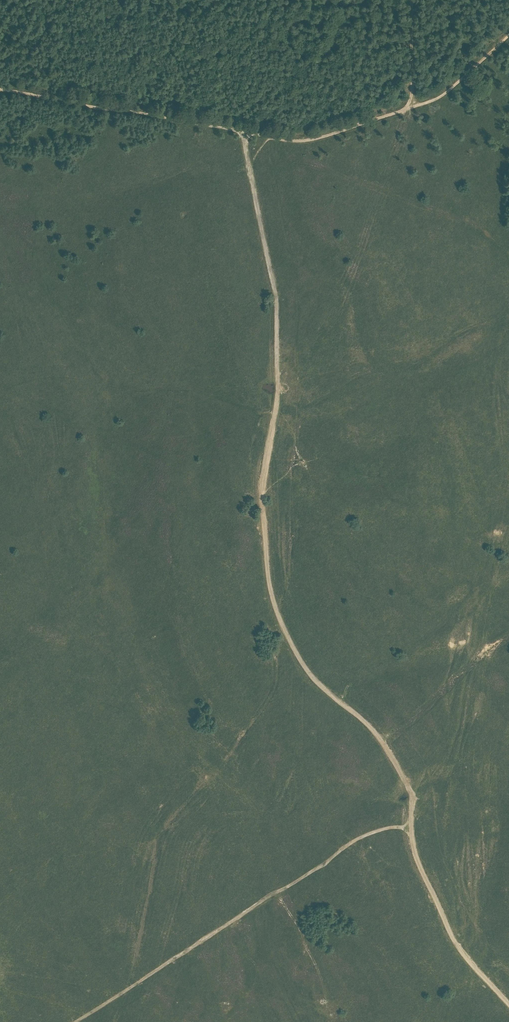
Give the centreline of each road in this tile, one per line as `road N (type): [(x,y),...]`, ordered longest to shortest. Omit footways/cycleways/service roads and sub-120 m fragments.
road 1 (track): [(410,828),(410,798),(394,760),(310,675),(272,596),(262,501),(278,387),(275,301),(243,131)]
road 2 (track): [(410,828),(354,841),(76,1021)]
road 3 (track): [(243,131),(308,140),(423,104),(508,35)]
road 4 (track): [(0,89),(243,131)]
road 5 (track): [(508,1003),(451,935),(410,828)]
road 6 (track): [(243,131),(223,0)]

